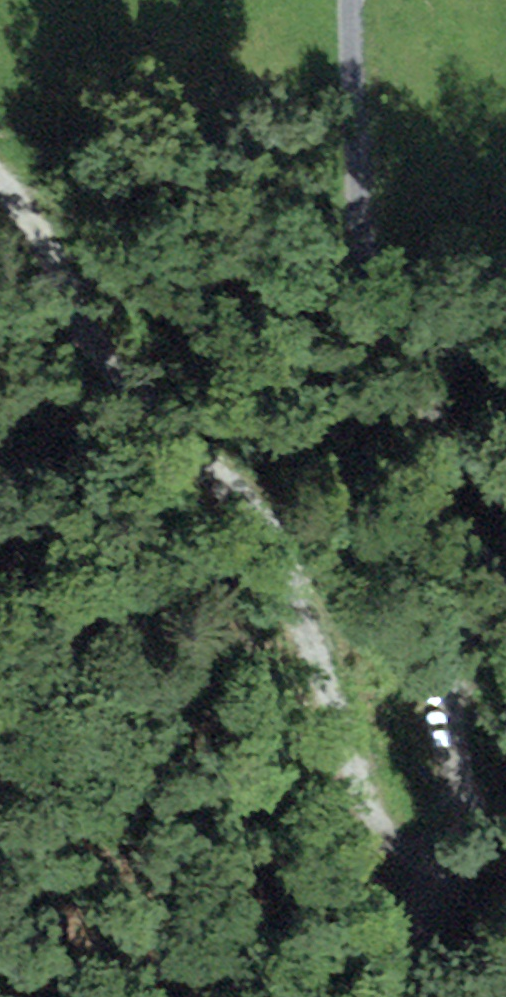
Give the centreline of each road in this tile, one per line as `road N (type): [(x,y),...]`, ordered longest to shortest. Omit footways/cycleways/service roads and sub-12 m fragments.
road 1 (track): [(355,0),(364,242),(381,310),(427,393),(439,444),(448,709),(434,879),(372,996)]
road 2 (track): [(440,831),(41,218),(0,175)]

